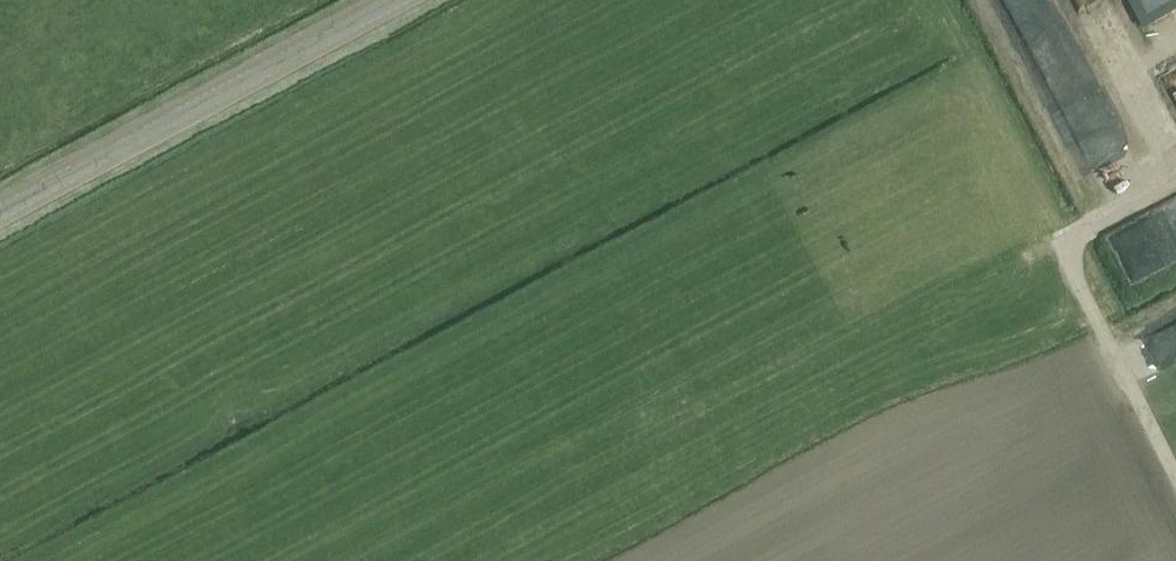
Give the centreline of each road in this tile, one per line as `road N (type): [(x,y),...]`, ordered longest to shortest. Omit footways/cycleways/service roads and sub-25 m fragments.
road 1 (tertiary): [(0,219),(412,0)]

